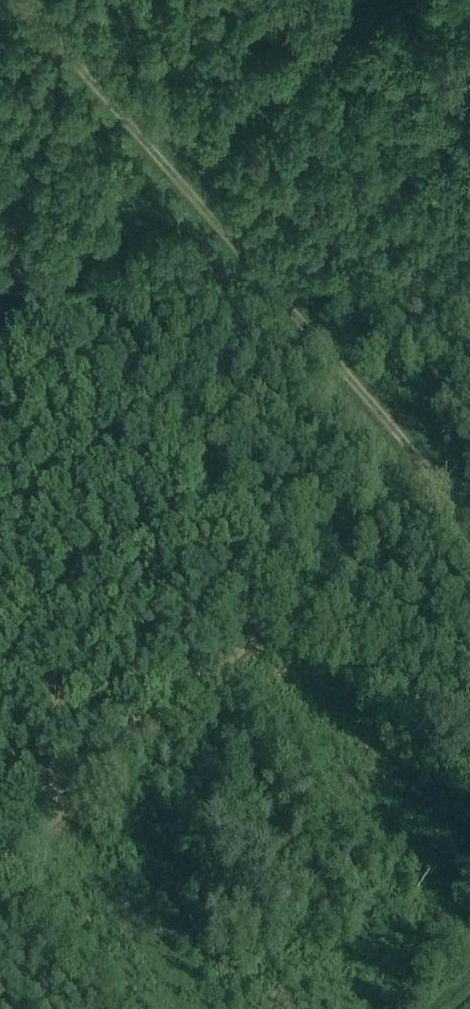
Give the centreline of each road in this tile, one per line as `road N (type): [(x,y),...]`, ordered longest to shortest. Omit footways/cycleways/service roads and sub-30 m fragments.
road 1 (track): [(469,516),(18,0)]
road 2 (track): [(443,483),(0,892)]

